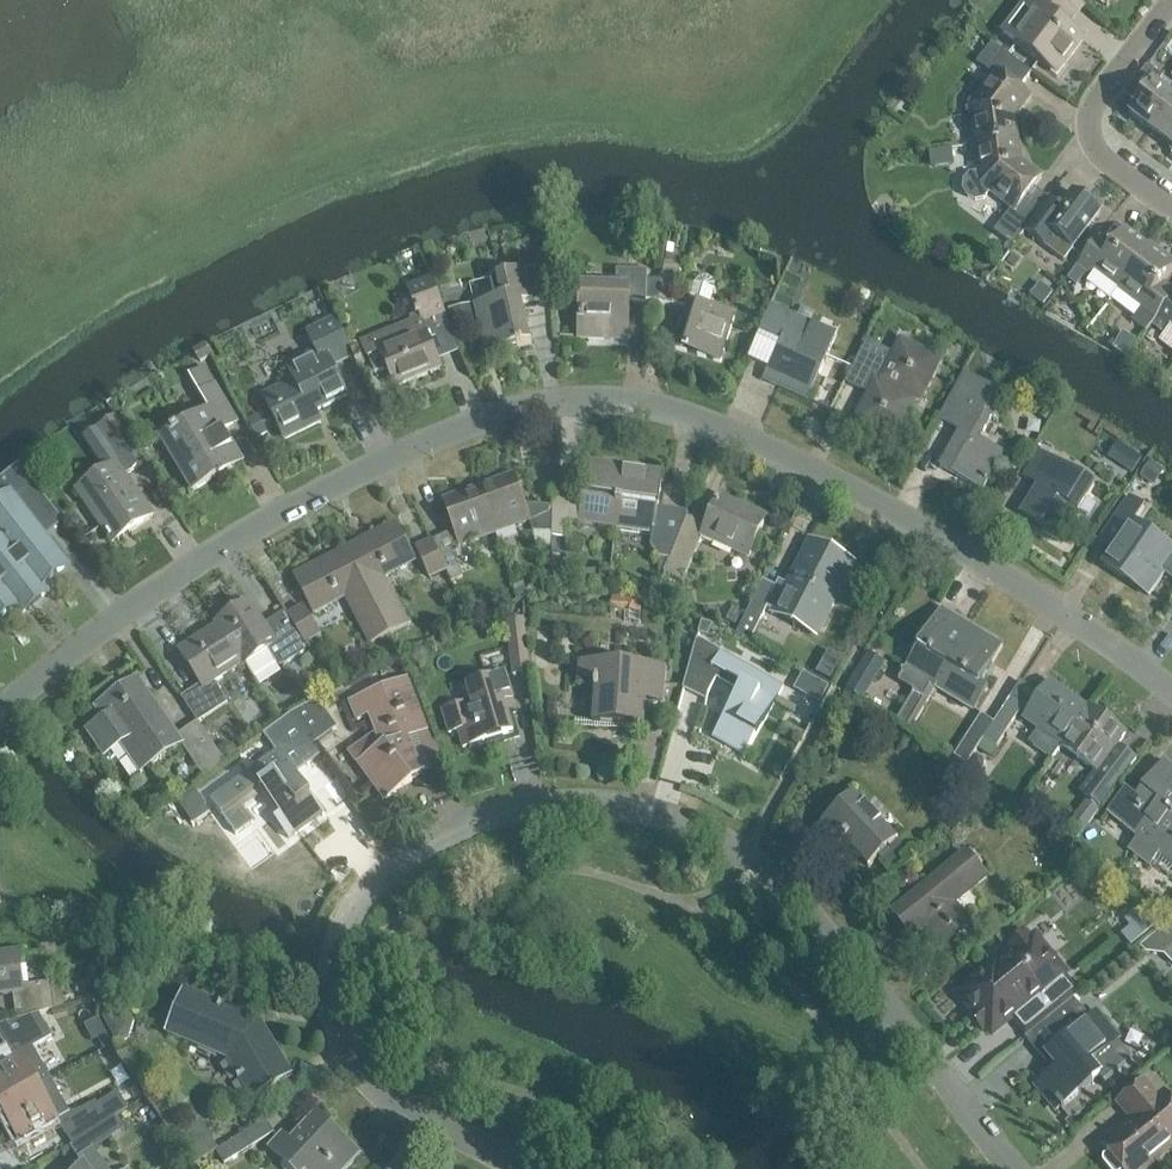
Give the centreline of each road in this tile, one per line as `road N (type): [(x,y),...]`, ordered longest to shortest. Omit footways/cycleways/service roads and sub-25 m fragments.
road 1 (residential): [(0,719),(113,625),(329,494),(455,434),(574,405),(661,411),(748,443),(1002,580),(1171,692)]
road 2 (residential): [(516,1168),(400,1111),(370,1084),(349,1056),(338,972),(351,924),(380,880),(459,830),(564,806),(635,808),(699,829),(772,875),(811,914),(1008,1168)]
road 3 (residential): [(1171,212),(1101,158),(1088,122),(1171,6)]

